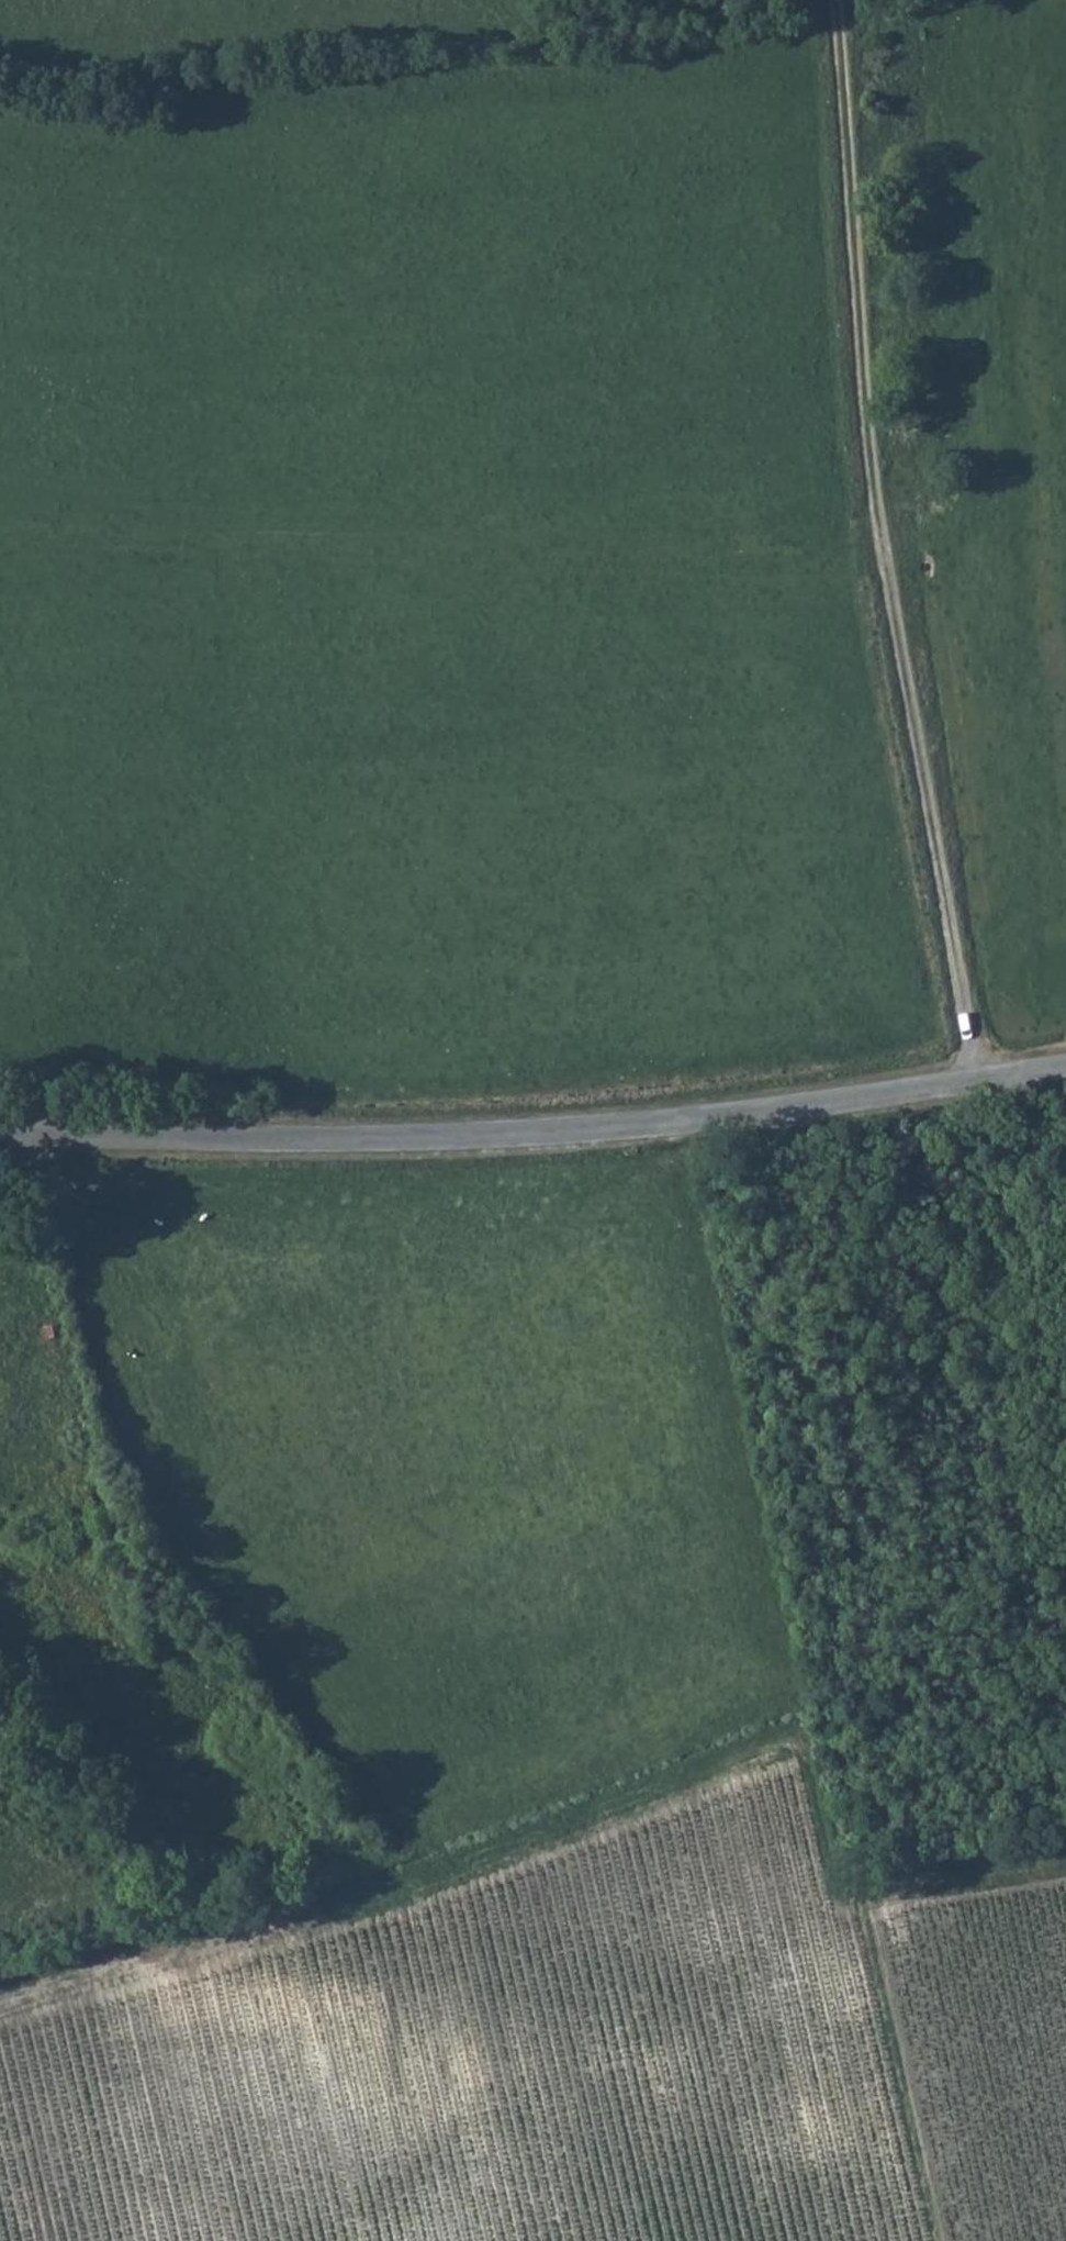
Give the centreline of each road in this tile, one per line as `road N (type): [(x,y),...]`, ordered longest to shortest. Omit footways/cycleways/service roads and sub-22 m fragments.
road 1 (track): [(836,0),(878,540),(974,1084)]
road 2 (unclassified): [(0,1131),(308,1140),(567,1131),(1065,1067)]

